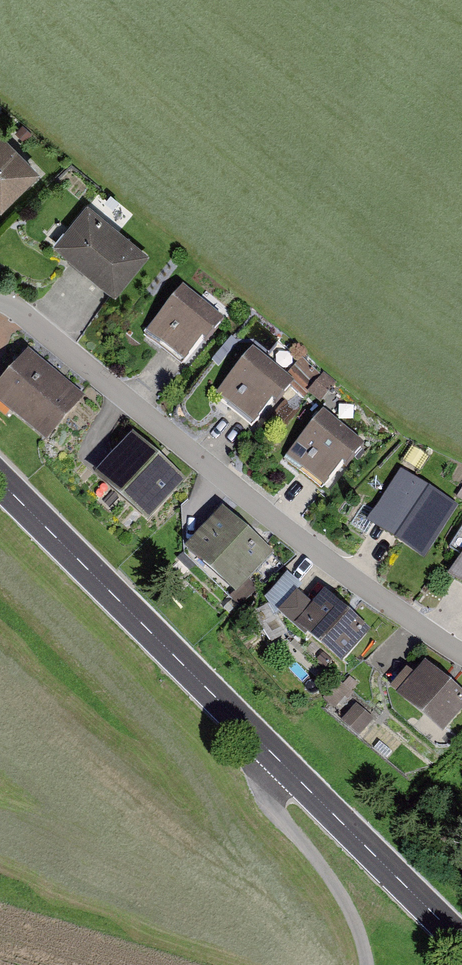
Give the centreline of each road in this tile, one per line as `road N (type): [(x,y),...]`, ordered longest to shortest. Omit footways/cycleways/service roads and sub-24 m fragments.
road 1 (secondary): [(461,941),(0,480)]
road 2 (residential): [(461,654),(276,523),(0,301)]

